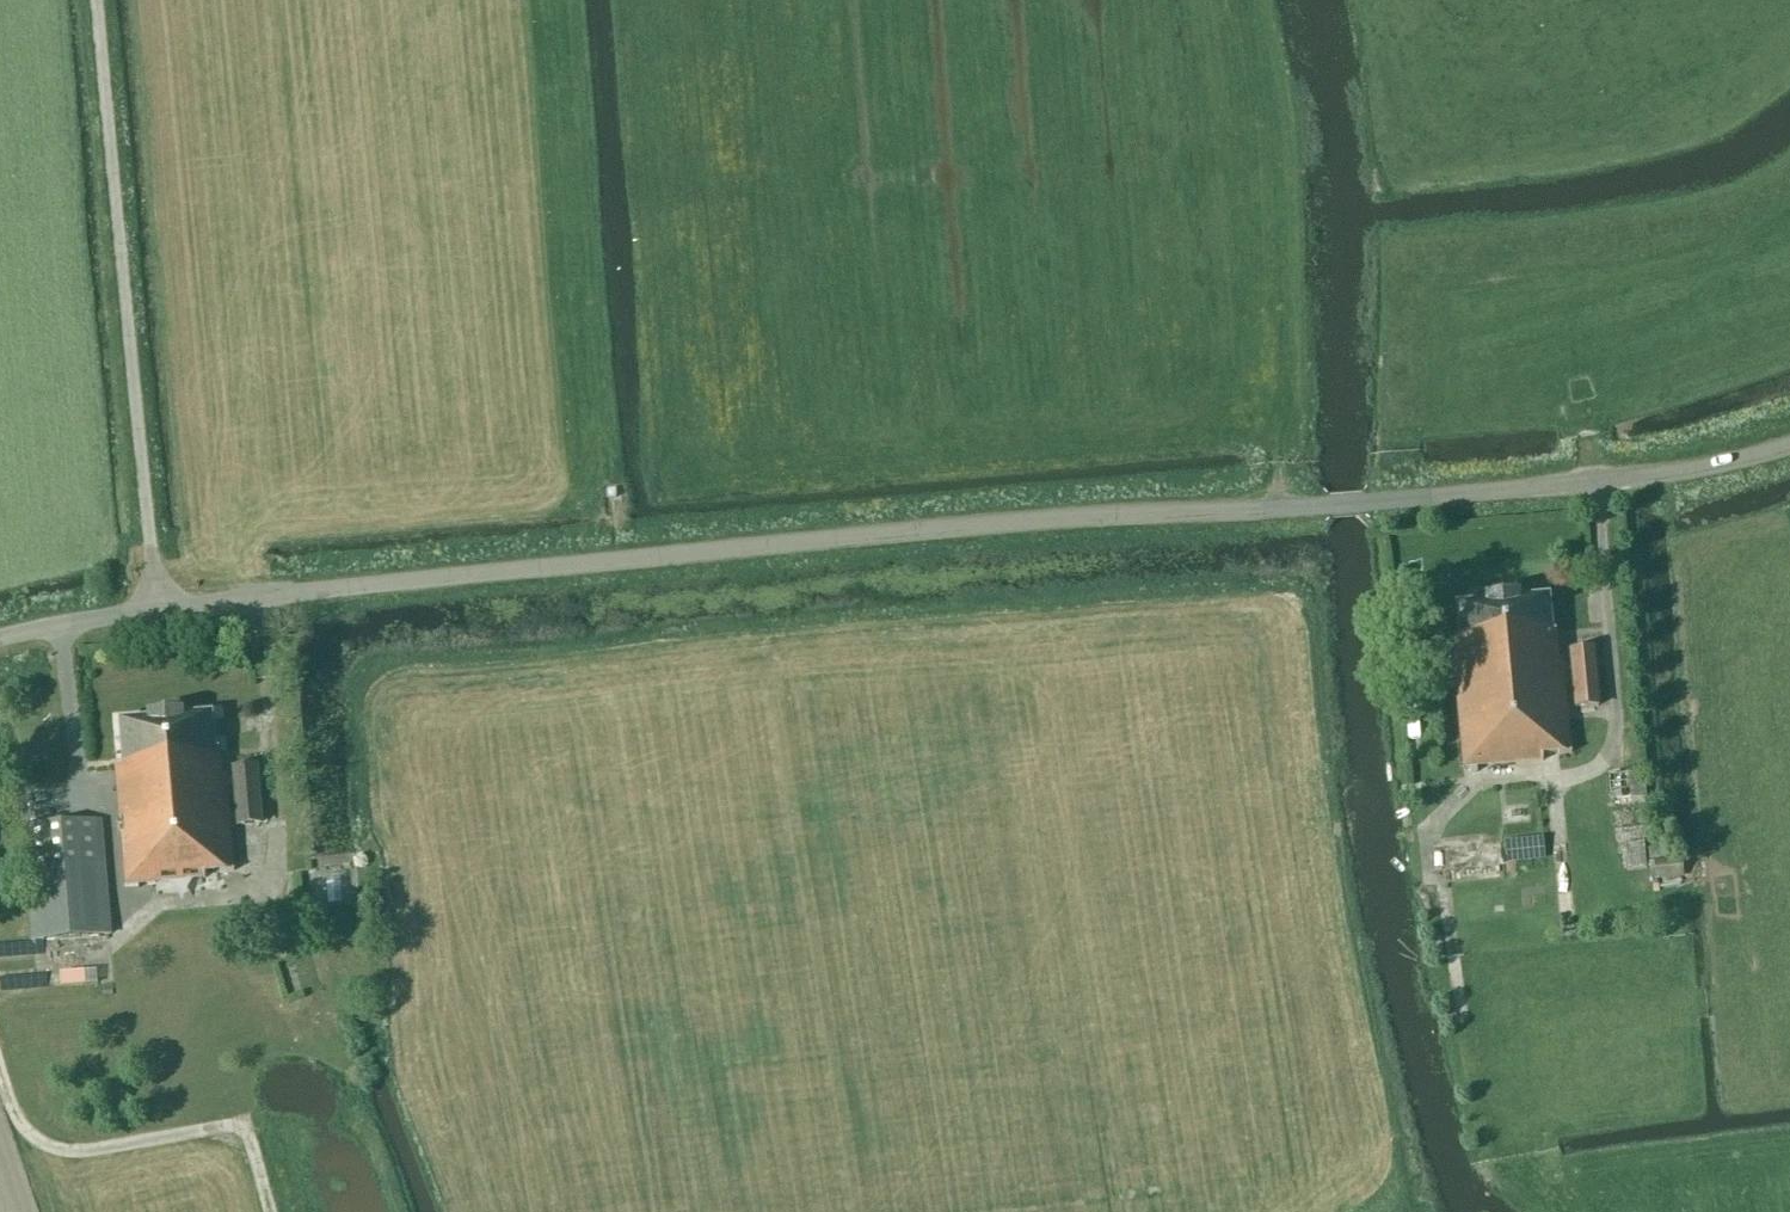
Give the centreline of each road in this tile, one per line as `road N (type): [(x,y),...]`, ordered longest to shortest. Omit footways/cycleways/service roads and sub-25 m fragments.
road 1 (unclassified): [(0,643),(156,602),(1600,482),(1724,466),(1789,445)]

